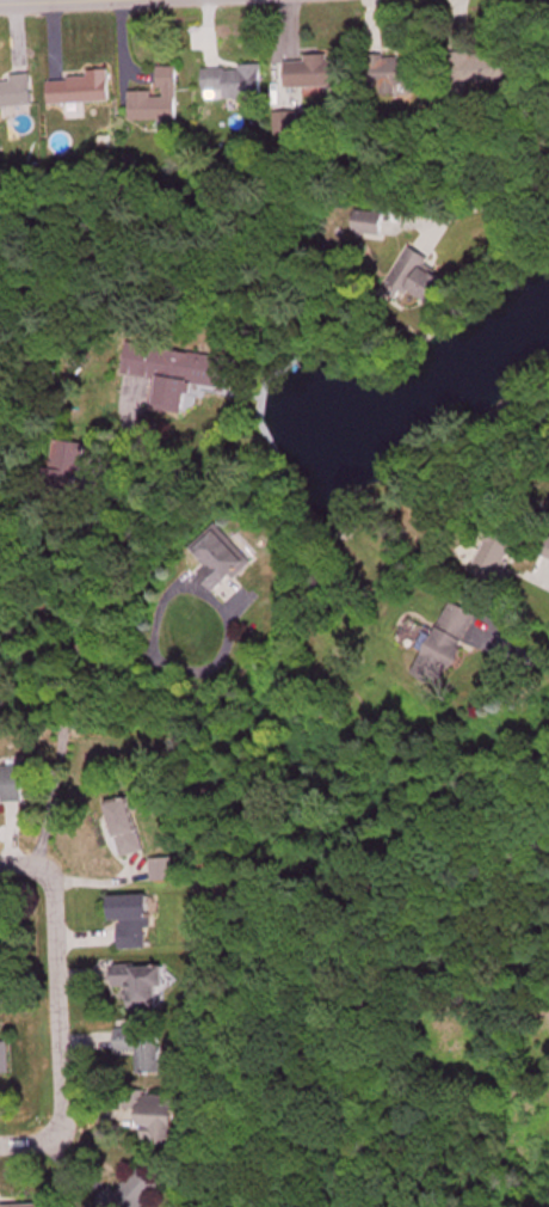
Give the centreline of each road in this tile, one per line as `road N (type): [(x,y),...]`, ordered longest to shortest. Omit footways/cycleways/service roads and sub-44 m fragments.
road 1 (residential): [(548,233),(403,234),(308,262),(215,314),(117,409),(0,495)]
road 2 (residential): [(341,0),(0,7)]
road 3 (residential): [(49,1136),(57,1111),(50,892),(42,872)]

